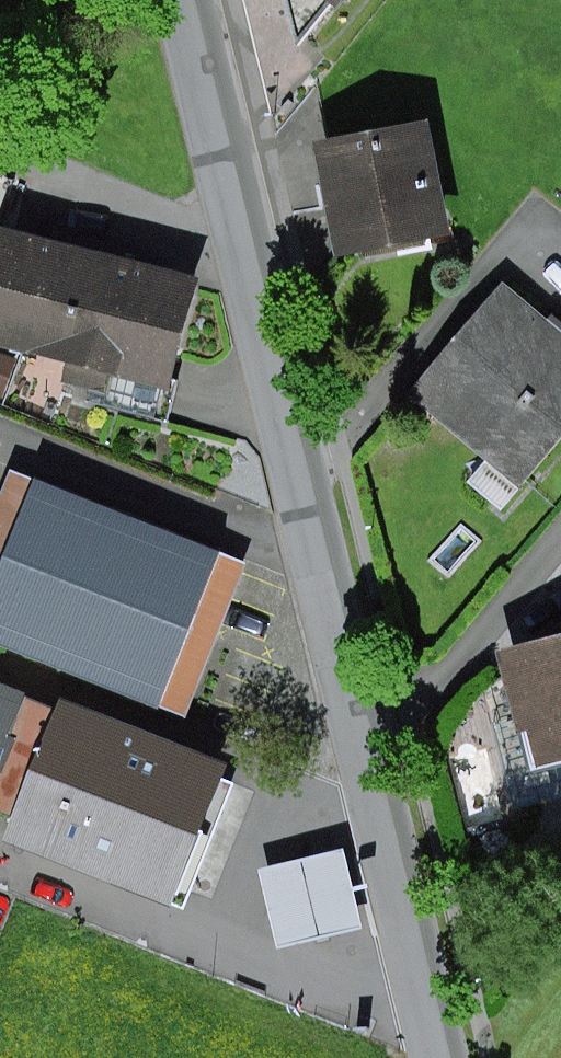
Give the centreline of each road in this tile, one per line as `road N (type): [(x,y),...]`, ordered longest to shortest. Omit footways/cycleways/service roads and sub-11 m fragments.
road 1 (residential): [(179,0),(329,644),(440,1057)]

